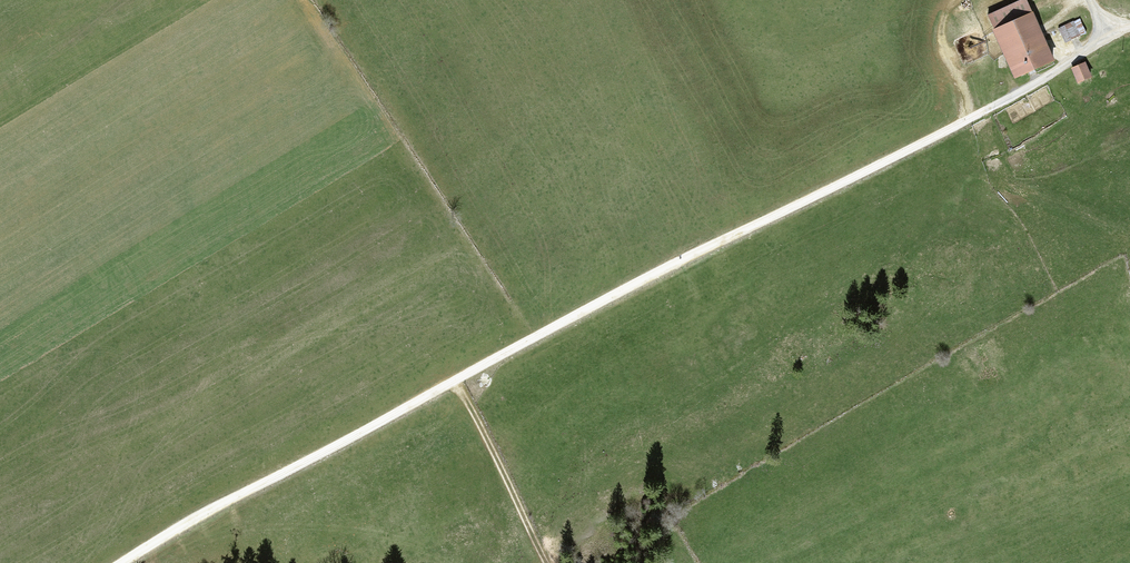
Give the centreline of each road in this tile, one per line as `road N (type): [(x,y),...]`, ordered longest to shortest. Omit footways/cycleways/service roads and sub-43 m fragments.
road 1 (track): [(121,562),(707,247),(973,116)]
road 2 (track): [(548,562),(453,382)]
road 3 (track): [(973,116),(1107,37)]

